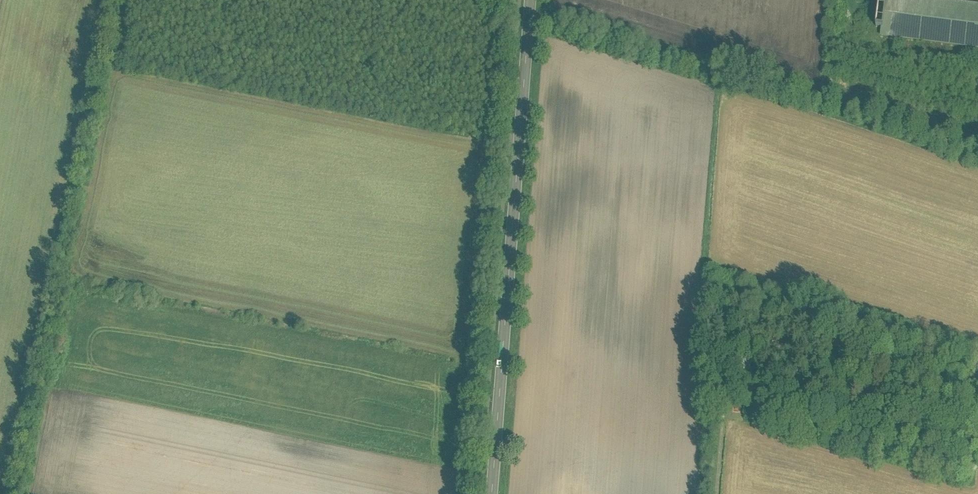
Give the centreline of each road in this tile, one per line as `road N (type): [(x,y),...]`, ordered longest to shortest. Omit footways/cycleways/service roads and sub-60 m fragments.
road 1 (tertiary): [(534,0),(492,493)]

